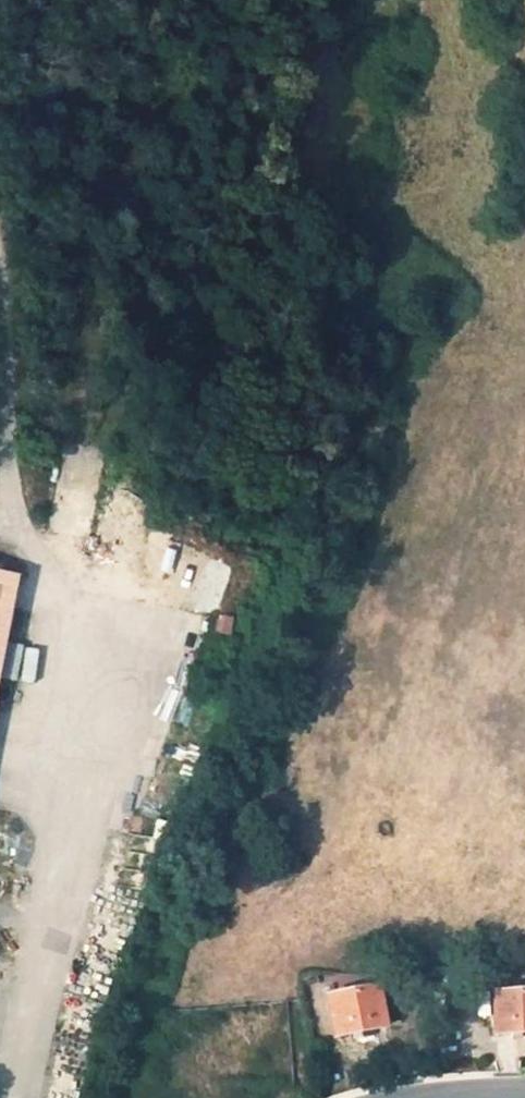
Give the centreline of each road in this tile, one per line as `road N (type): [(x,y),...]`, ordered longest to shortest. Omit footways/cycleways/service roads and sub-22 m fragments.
road 1 (unclassified): [(388,1097),(524,1085)]

